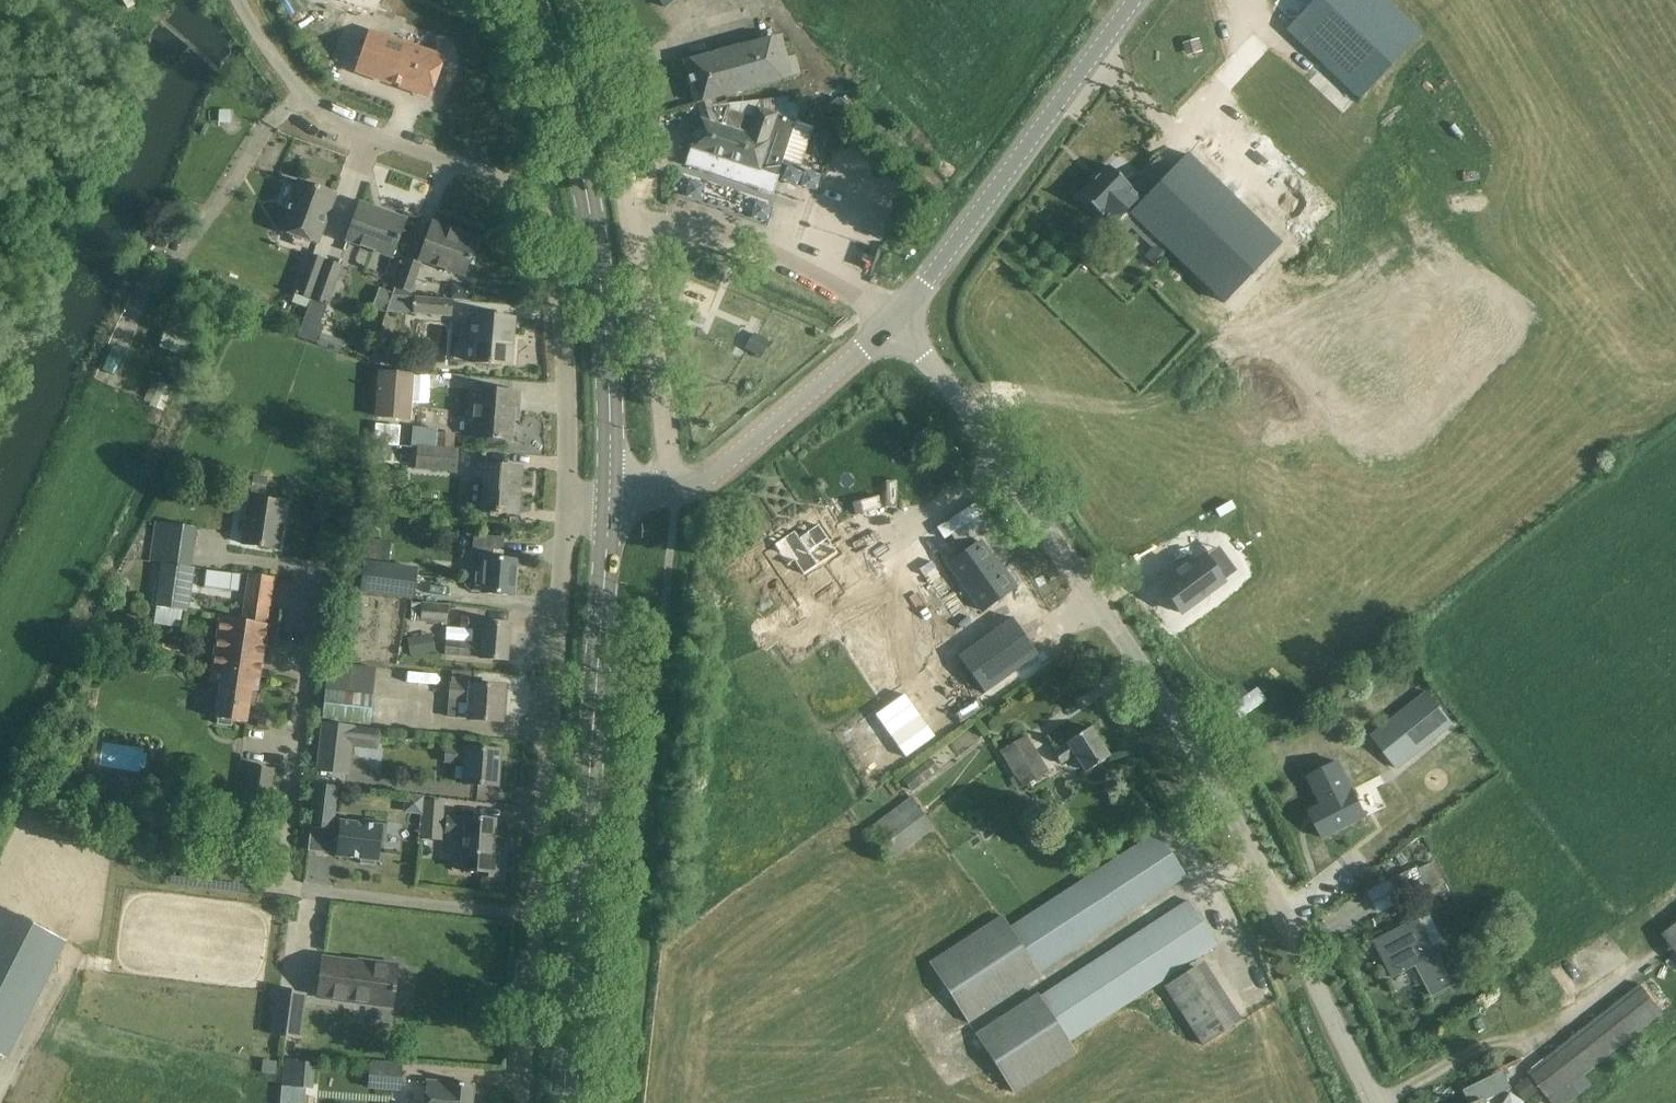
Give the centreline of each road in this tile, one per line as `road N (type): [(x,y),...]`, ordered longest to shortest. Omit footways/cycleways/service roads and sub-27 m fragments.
road 1 (tertiary): [(1372,1102),(1214,802),(900,319)]
road 2 (unclassified): [(566,504),(566,362),(556,260),(543,216),(506,181),(324,110),(283,69),(239,0)]
road 3 (secondary): [(563,1102),(609,498)]
road 4 (residential): [(536,917),(302,892),(287,884),(278,852),(318,579)]
road 5 (secondary): [(609,498),(610,398),(589,204),(533,0)]
road 6 (residential): [(536,917),(566,504)]
road 7 (tertiary): [(900,319),(1134,0)]
road 8 (unclassified): [(900,319),(766,247),(630,217)]
road 9 (tertiary): [(668,487),(740,452),(900,319)]
road 10 (unclassified): [(668,487),(630,217)]
road 11 (unclassified): [(630,217),(570,0)]
road 12 (residential): [(523,1102),(536,917)]

